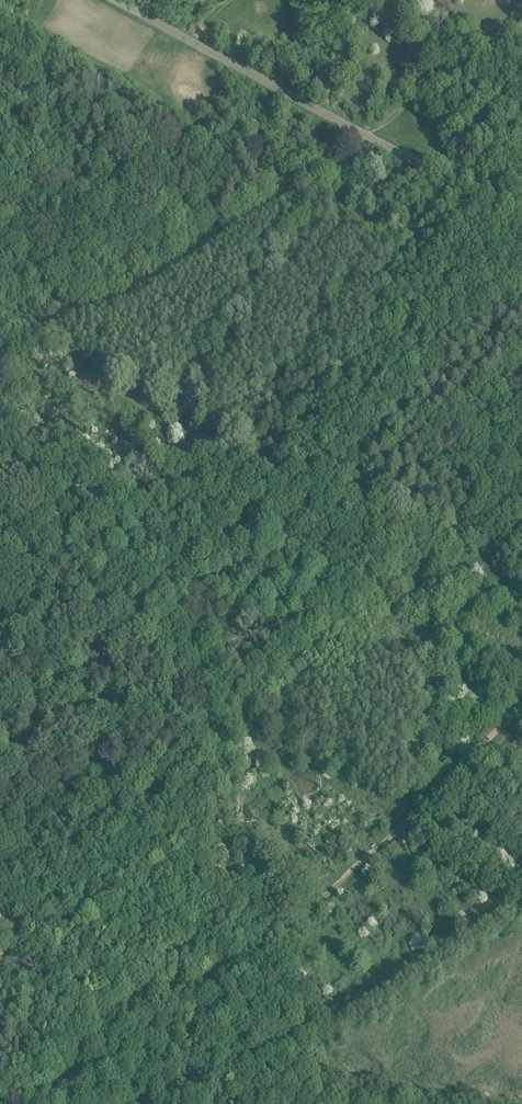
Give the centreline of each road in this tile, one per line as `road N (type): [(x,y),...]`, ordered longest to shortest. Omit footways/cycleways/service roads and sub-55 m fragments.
road 1 (unclassified): [(521,222),(112,0)]

